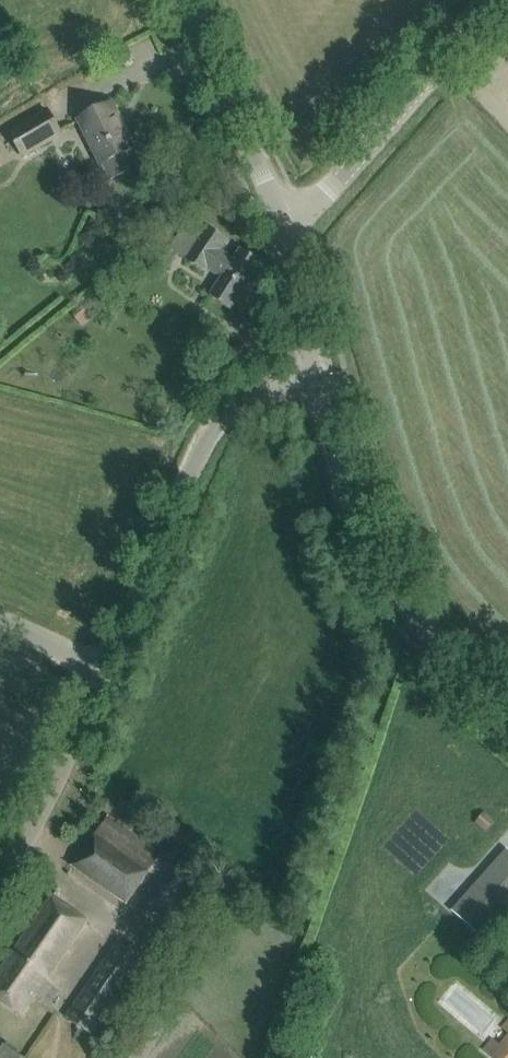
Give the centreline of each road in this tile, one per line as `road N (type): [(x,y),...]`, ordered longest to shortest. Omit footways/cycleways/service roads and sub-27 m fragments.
road 1 (unclassified): [(107,671),(206,439),(226,414),(326,381)]
road 2 (tertiary): [(507,706),(390,580),(326,381)]
road 3 (unclassified): [(284,217),(340,179),(496,0)]
road 4 (tertiary): [(284,217),(178,0)]
road 5 (unclassified): [(0,867),(37,813),(107,671)]
road 6 (tertiary): [(326,381),(284,217)]

